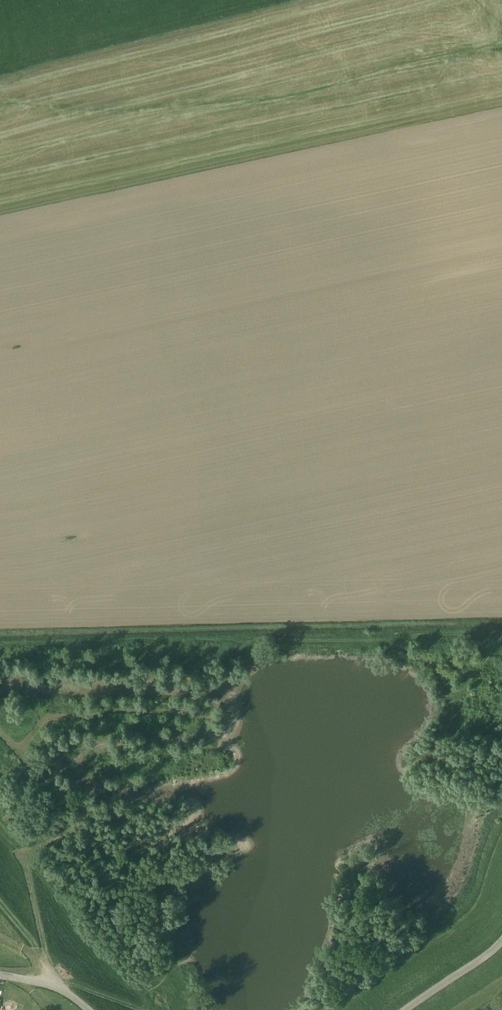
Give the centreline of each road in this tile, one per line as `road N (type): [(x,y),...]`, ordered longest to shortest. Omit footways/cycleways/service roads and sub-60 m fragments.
road 1 (track): [(0,119),(305,98),(464,46)]

